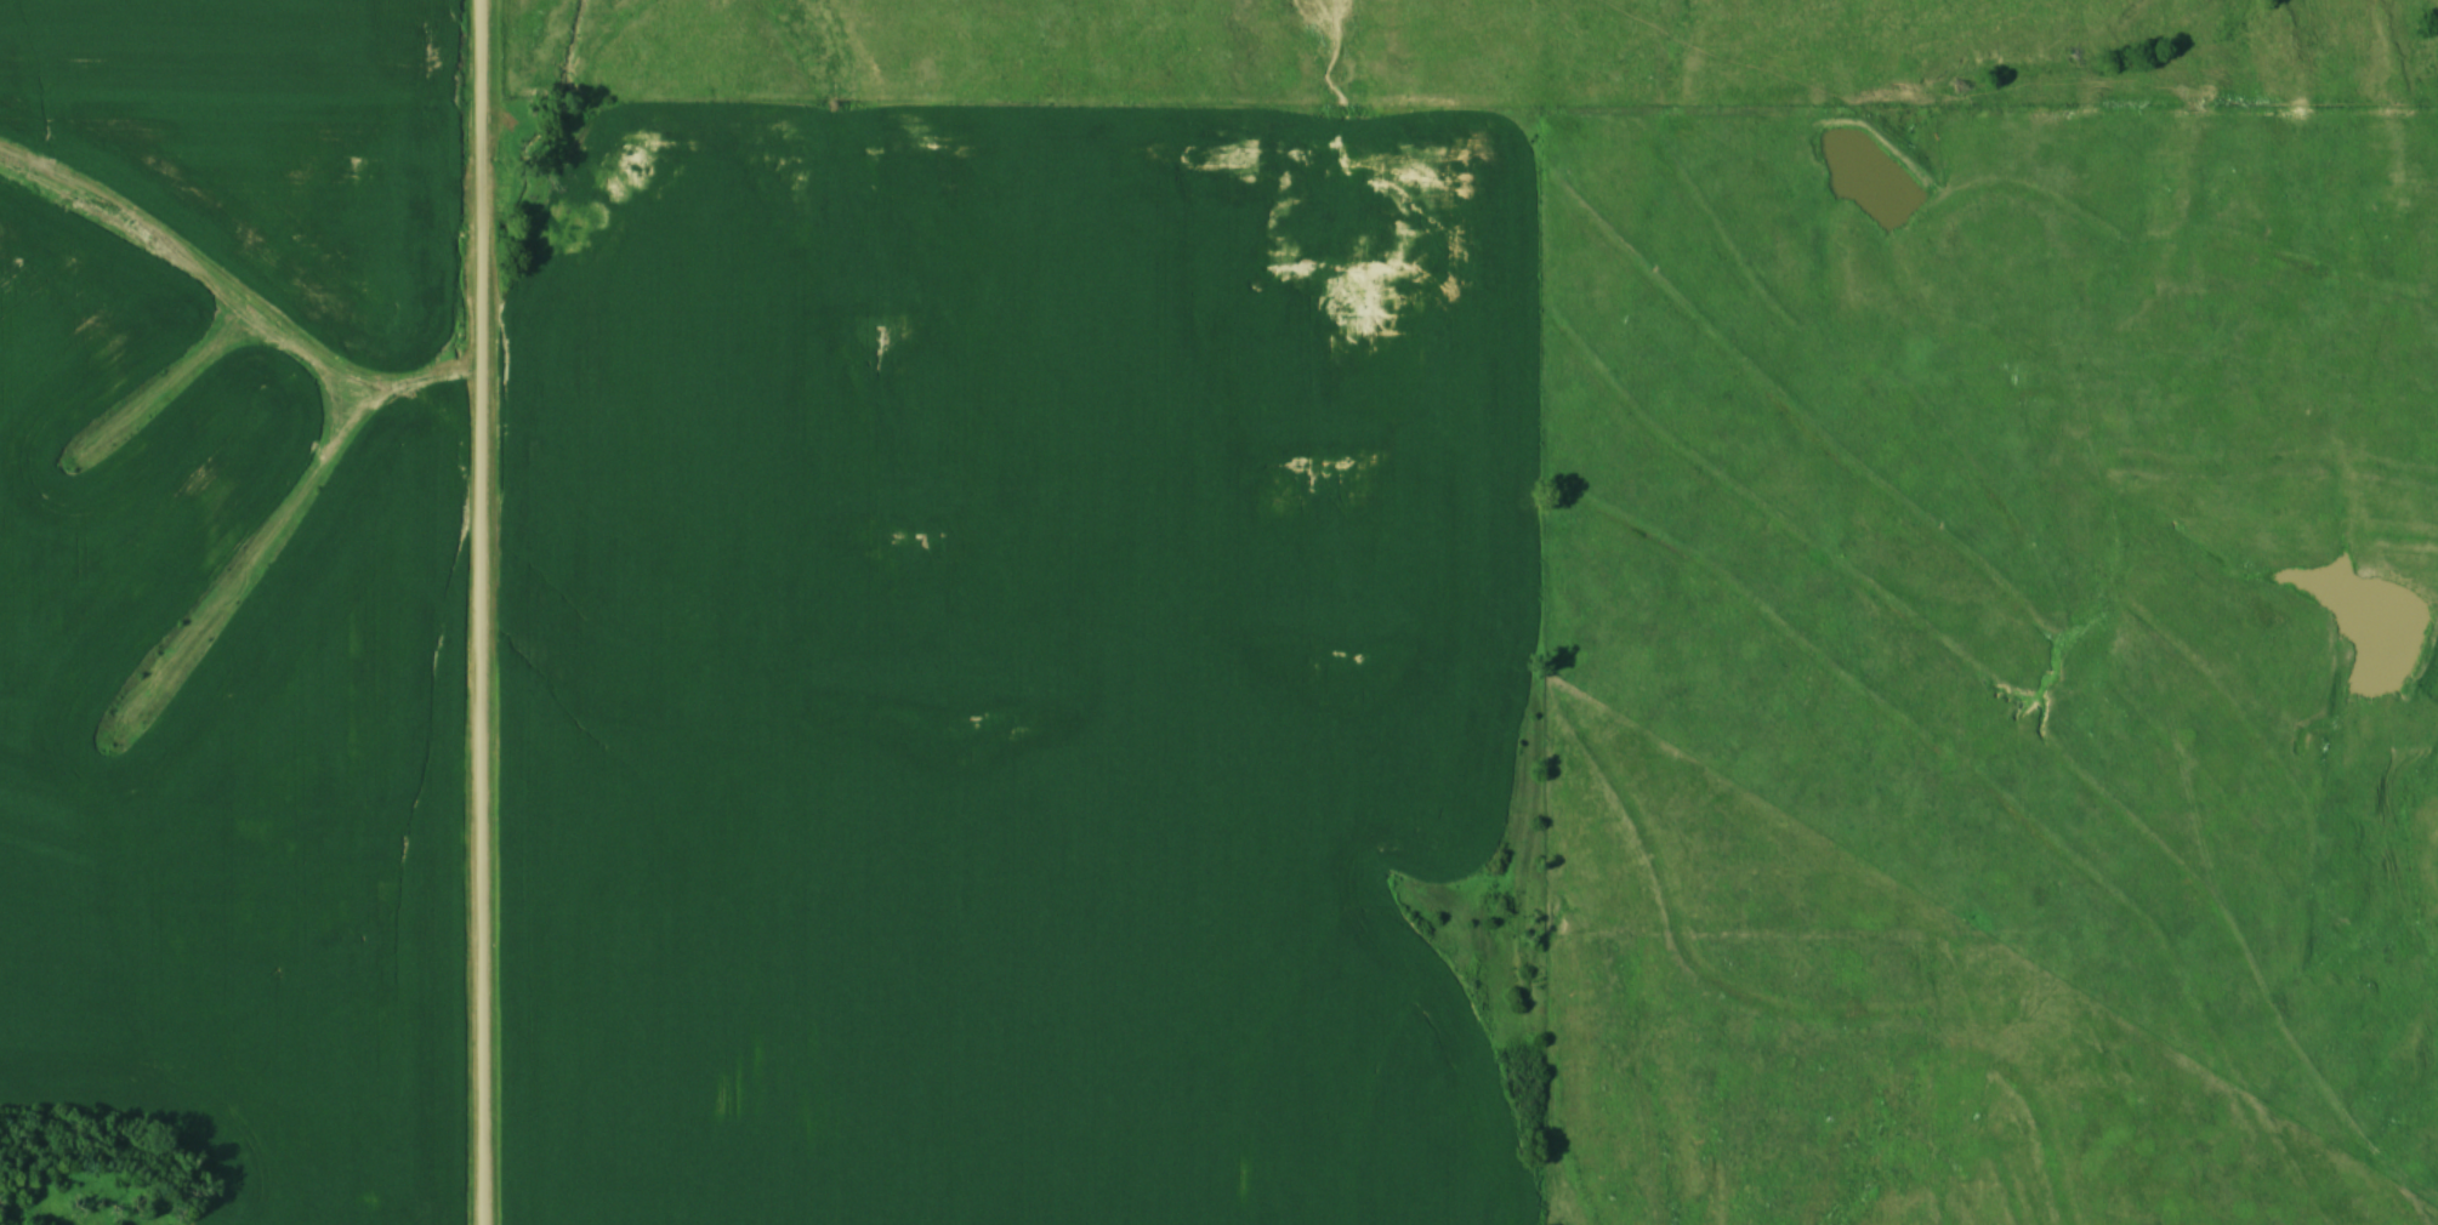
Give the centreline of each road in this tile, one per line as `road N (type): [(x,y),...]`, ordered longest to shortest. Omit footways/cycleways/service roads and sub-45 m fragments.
road 1 (residential): [(481,1224),(477,0)]

